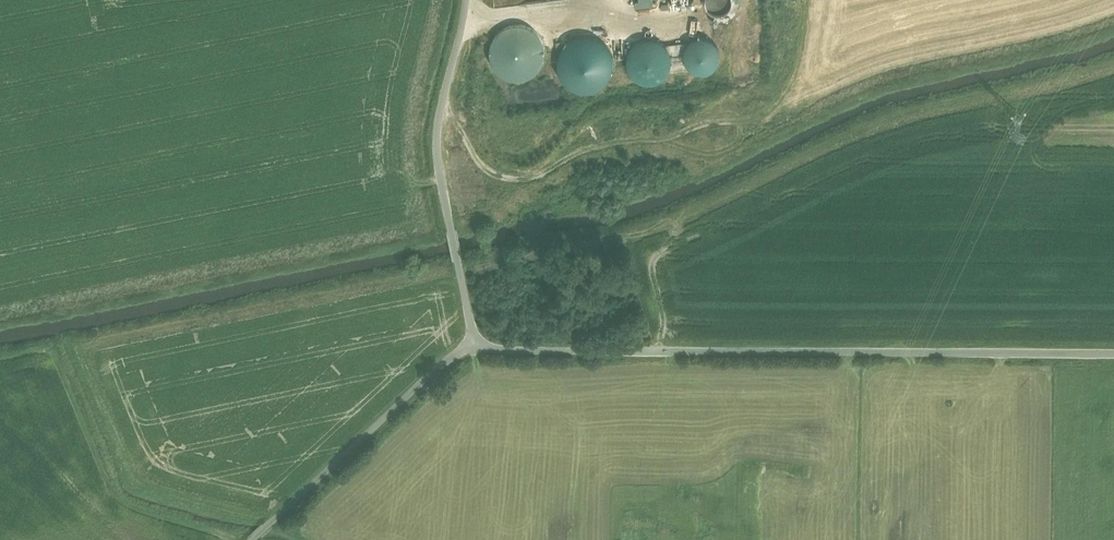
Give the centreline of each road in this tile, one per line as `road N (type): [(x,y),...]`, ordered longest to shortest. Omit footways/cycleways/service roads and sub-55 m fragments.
road 1 (unclassified): [(475,346),(1113,356)]
road 2 (unclassified): [(467,0),(437,142),(475,346)]
road 3 (unclassified): [(254,539),(454,355),(475,346)]

